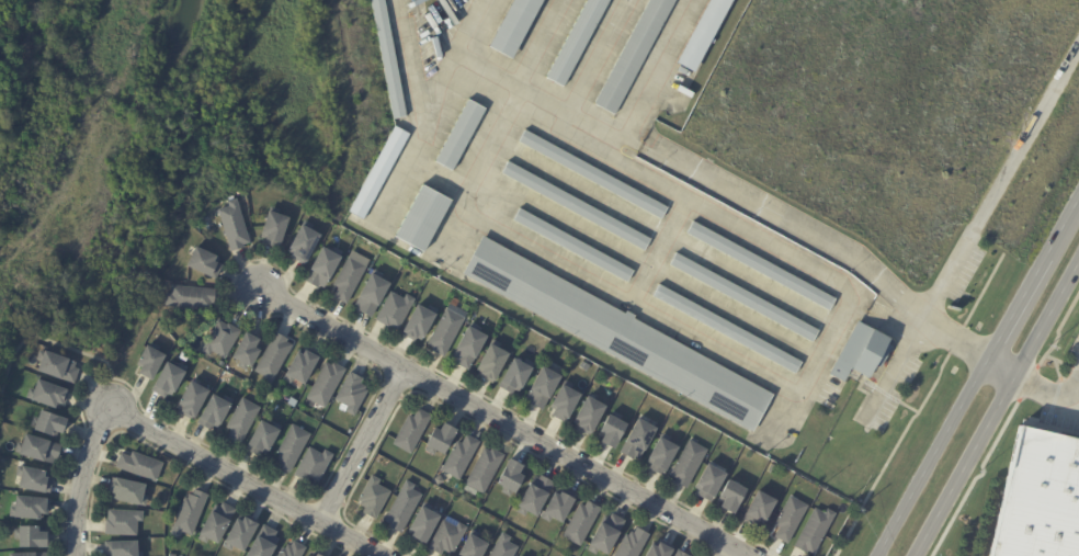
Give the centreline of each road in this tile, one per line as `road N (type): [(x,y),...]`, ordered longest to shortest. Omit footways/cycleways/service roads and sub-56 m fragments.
road 1 (residential): [(747,555),(254,286)]
road 2 (secondary): [(1078,192),(879,555)]
road 3 (secondary): [(914,555),(1078,258)]
road 4 (residential): [(393,555),(107,406)]
road 5 (residential): [(396,364),(317,517)]
road 6 (residential): [(107,406),(82,457),(73,555)]

